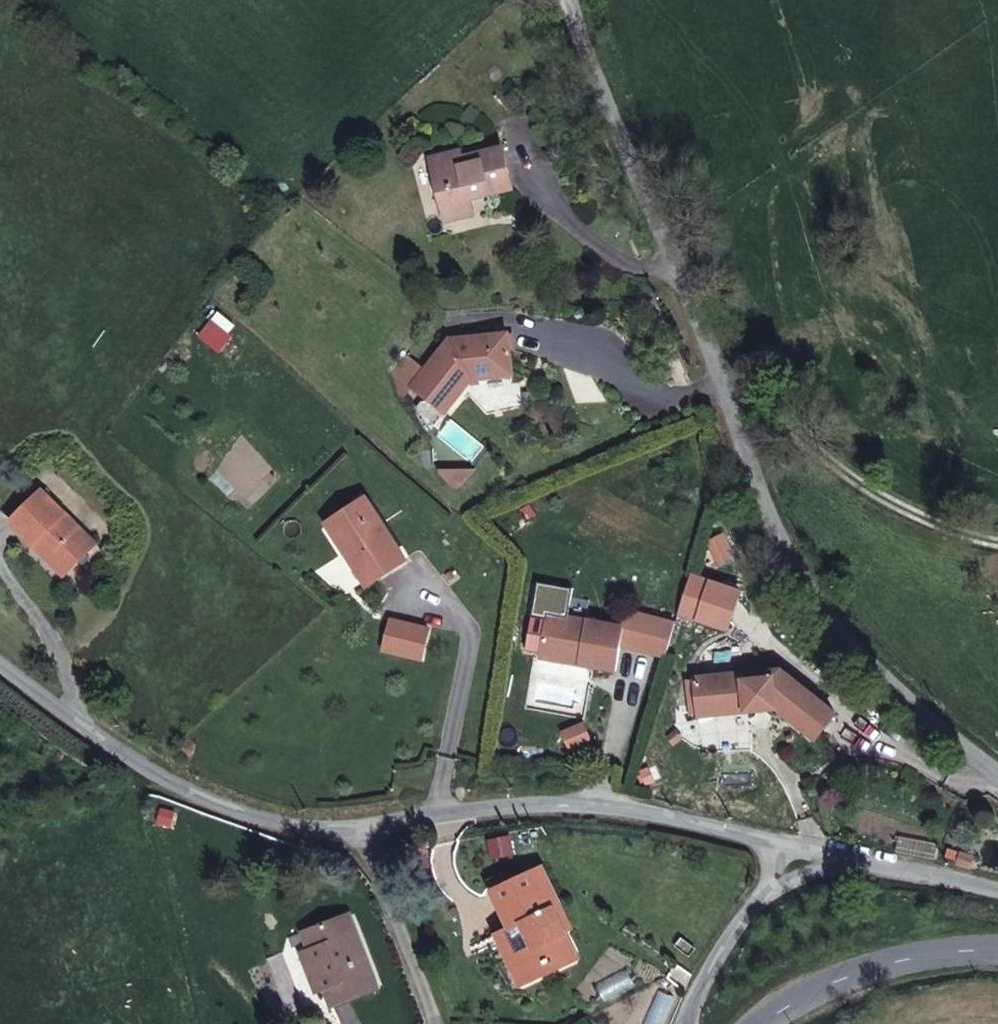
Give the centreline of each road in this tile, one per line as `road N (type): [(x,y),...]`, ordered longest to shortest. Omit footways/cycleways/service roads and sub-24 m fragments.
road 1 (unclassified): [(574,0),(655,263),(824,615),(997,772)]
road 2 (unclassified): [(362,832),(484,810),(603,805),(795,852)]
road 3 (unclassified): [(0,665),(220,810),(362,832)]
road 4 (track): [(709,375),(854,476),(920,515),(997,545)]
road 5 (tertiary): [(768,1023),(880,969),(997,952)]
road 6 (unclassified): [(795,852),(997,904)]
road 7 (residential): [(424,1023),(362,832)]
road 8 (unclassified): [(795,852),(723,955),(693,1023)]

